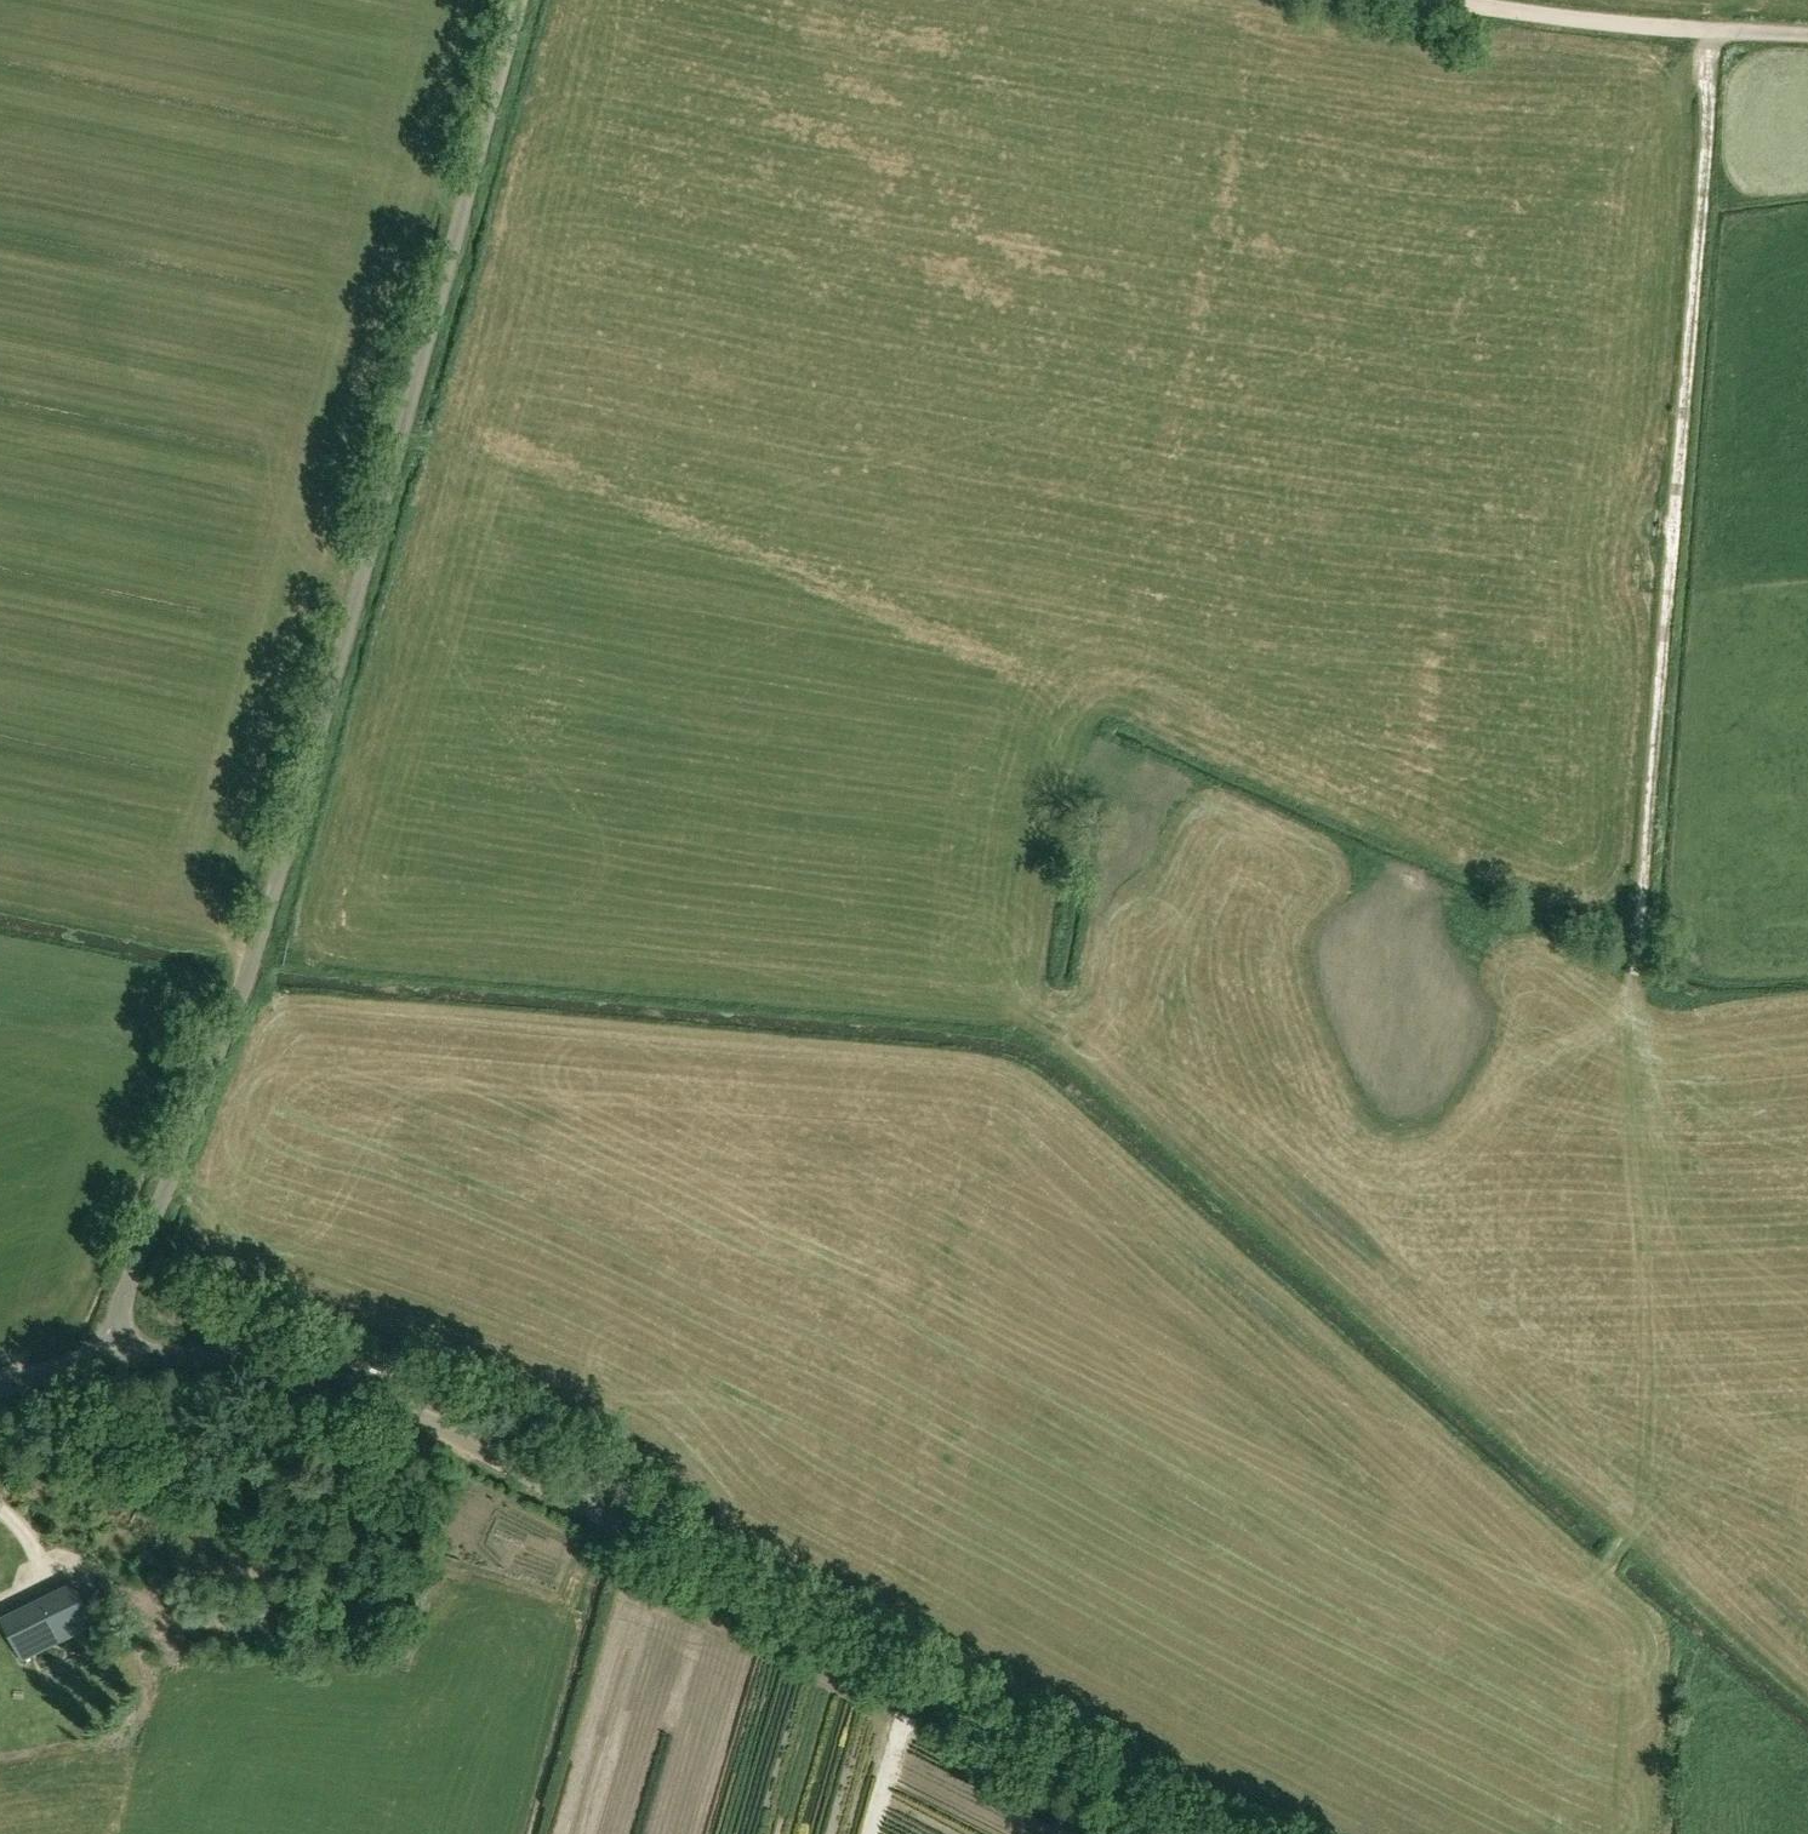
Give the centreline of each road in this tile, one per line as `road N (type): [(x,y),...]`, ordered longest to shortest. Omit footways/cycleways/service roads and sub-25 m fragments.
road 1 (unclassified): [(115,1337),(282,879),(524,0)]
road 2 (unclassified): [(1220,1833),(404,1401),(304,1359),(201,1339),(115,1337)]
road 3 (track): [(1436,0),(1706,32),(1807,33)]

